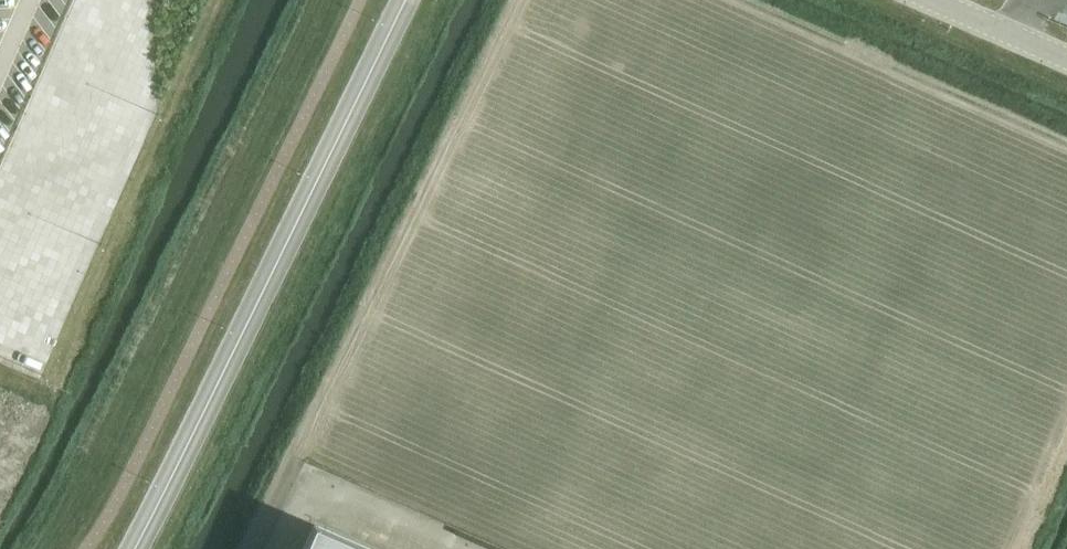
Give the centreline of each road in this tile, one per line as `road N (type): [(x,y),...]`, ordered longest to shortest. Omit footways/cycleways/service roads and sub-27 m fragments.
road 1 (unclassified): [(407,0),(137,548)]
road 2 (unclassified): [(928,0),(1066,61)]

